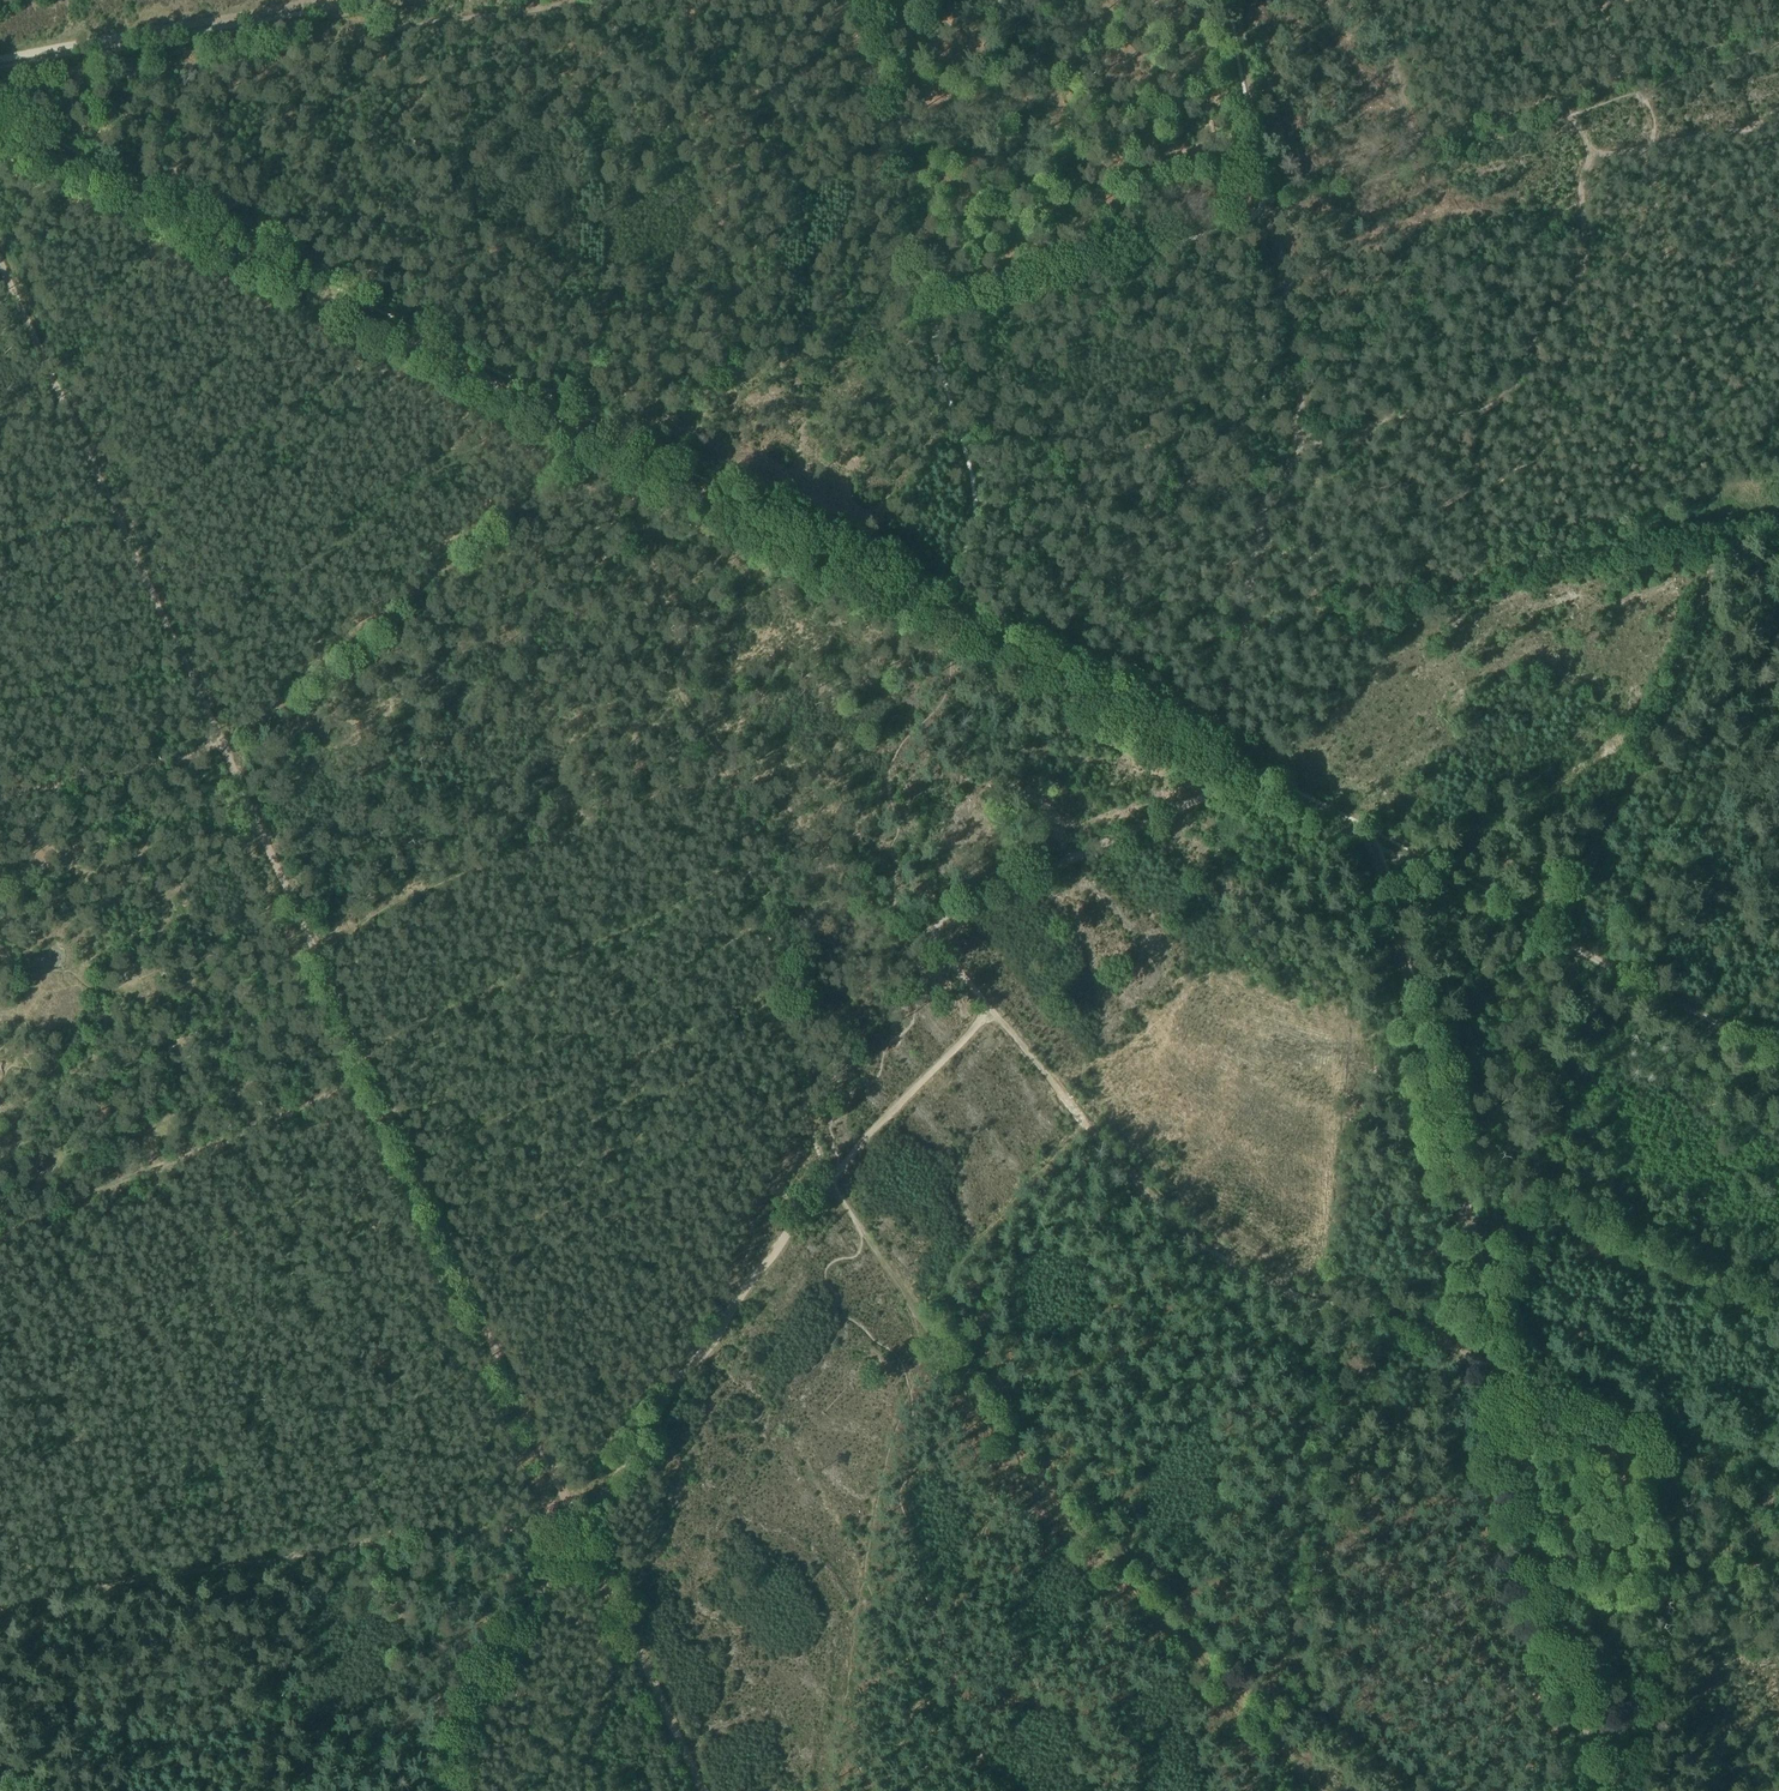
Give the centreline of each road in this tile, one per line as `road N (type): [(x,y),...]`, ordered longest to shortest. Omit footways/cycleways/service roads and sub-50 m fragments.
road 1 (track): [(0,126),(1566,937)]
road 2 (track): [(1589,1790),(1365,827)]
road 3 (track): [(984,1003),(1186,1229),(1302,1289),(1325,1289),(1715,1464)]
road 4 (track): [(578,1531),(215,738)]
road 5 (track): [(1303,444),(1260,547),(1229,676),(1229,768),(1214,783),(917,923),(984,1003)]
road 6 (track): [(440,1790),(464,1707),(528,1599),(825,1174)]
road 7 (track): [(0,102),(324,53),(590,0)]
road 8 (track): [(215,738),(0,264)]
road 9 (track): [(1578,158),(1577,262),(1495,416),(1475,405),(1303,444)]
road 10 (track): [(363,1064),(0,1225)]
road 11 (track): [(747,378),(687,0)]
road 12 (track): [(0,60),(322,0)]
road 13 (track): [(1374,0),(1405,151),(1565,101)]
road 14 (track): [(701,1790),(578,1531)]
road 15 (track): [(1267,203),(1303,444)]
road 16 (track): [(1565,101),(1778,25)]
road 17 (track): [(215,738),(0,785)]
road 18 (track): [(839,1159),(984,1003)]
road 19 (track): [(1233,0),(1267,203)]
road 20 (track): [(1778,125),(1578,158)]

